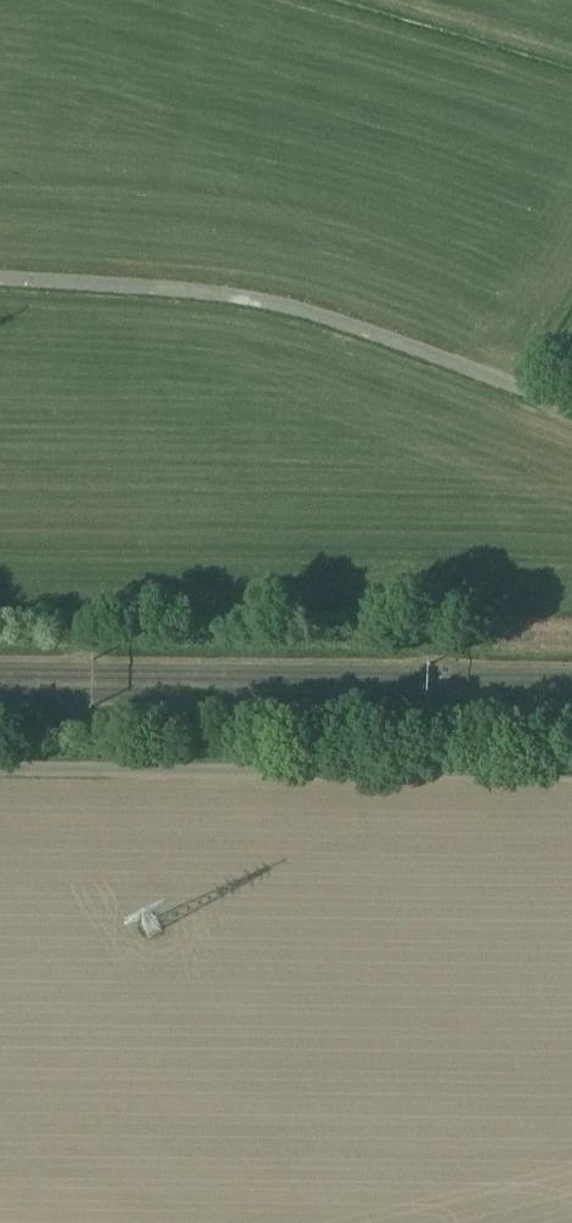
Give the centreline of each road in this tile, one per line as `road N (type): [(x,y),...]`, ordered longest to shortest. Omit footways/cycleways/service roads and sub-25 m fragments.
road 1 (unclassified): [(0,279),(161,286),(313,313),(571,409)]
road 2 (unclassified): [(0,775),(571,784)]

